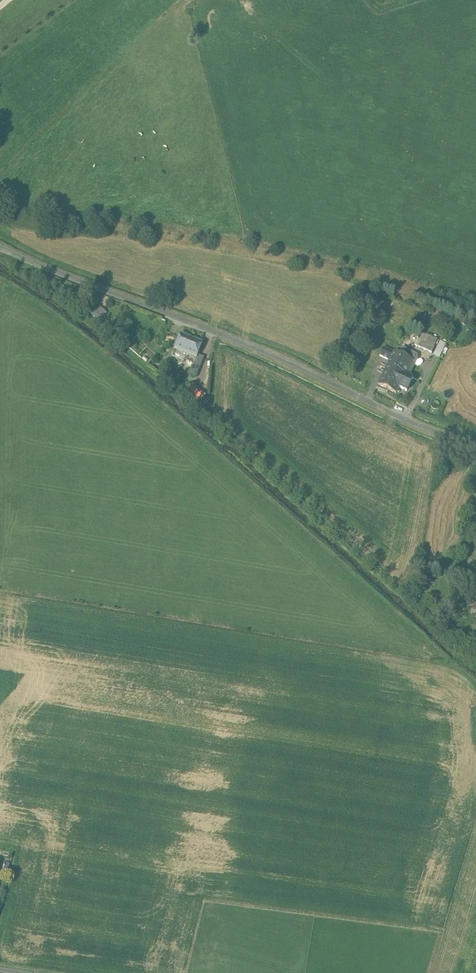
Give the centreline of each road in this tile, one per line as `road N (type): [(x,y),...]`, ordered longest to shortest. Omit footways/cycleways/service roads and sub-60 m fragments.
road 1 (residential): [(0,245),(475,441)]

